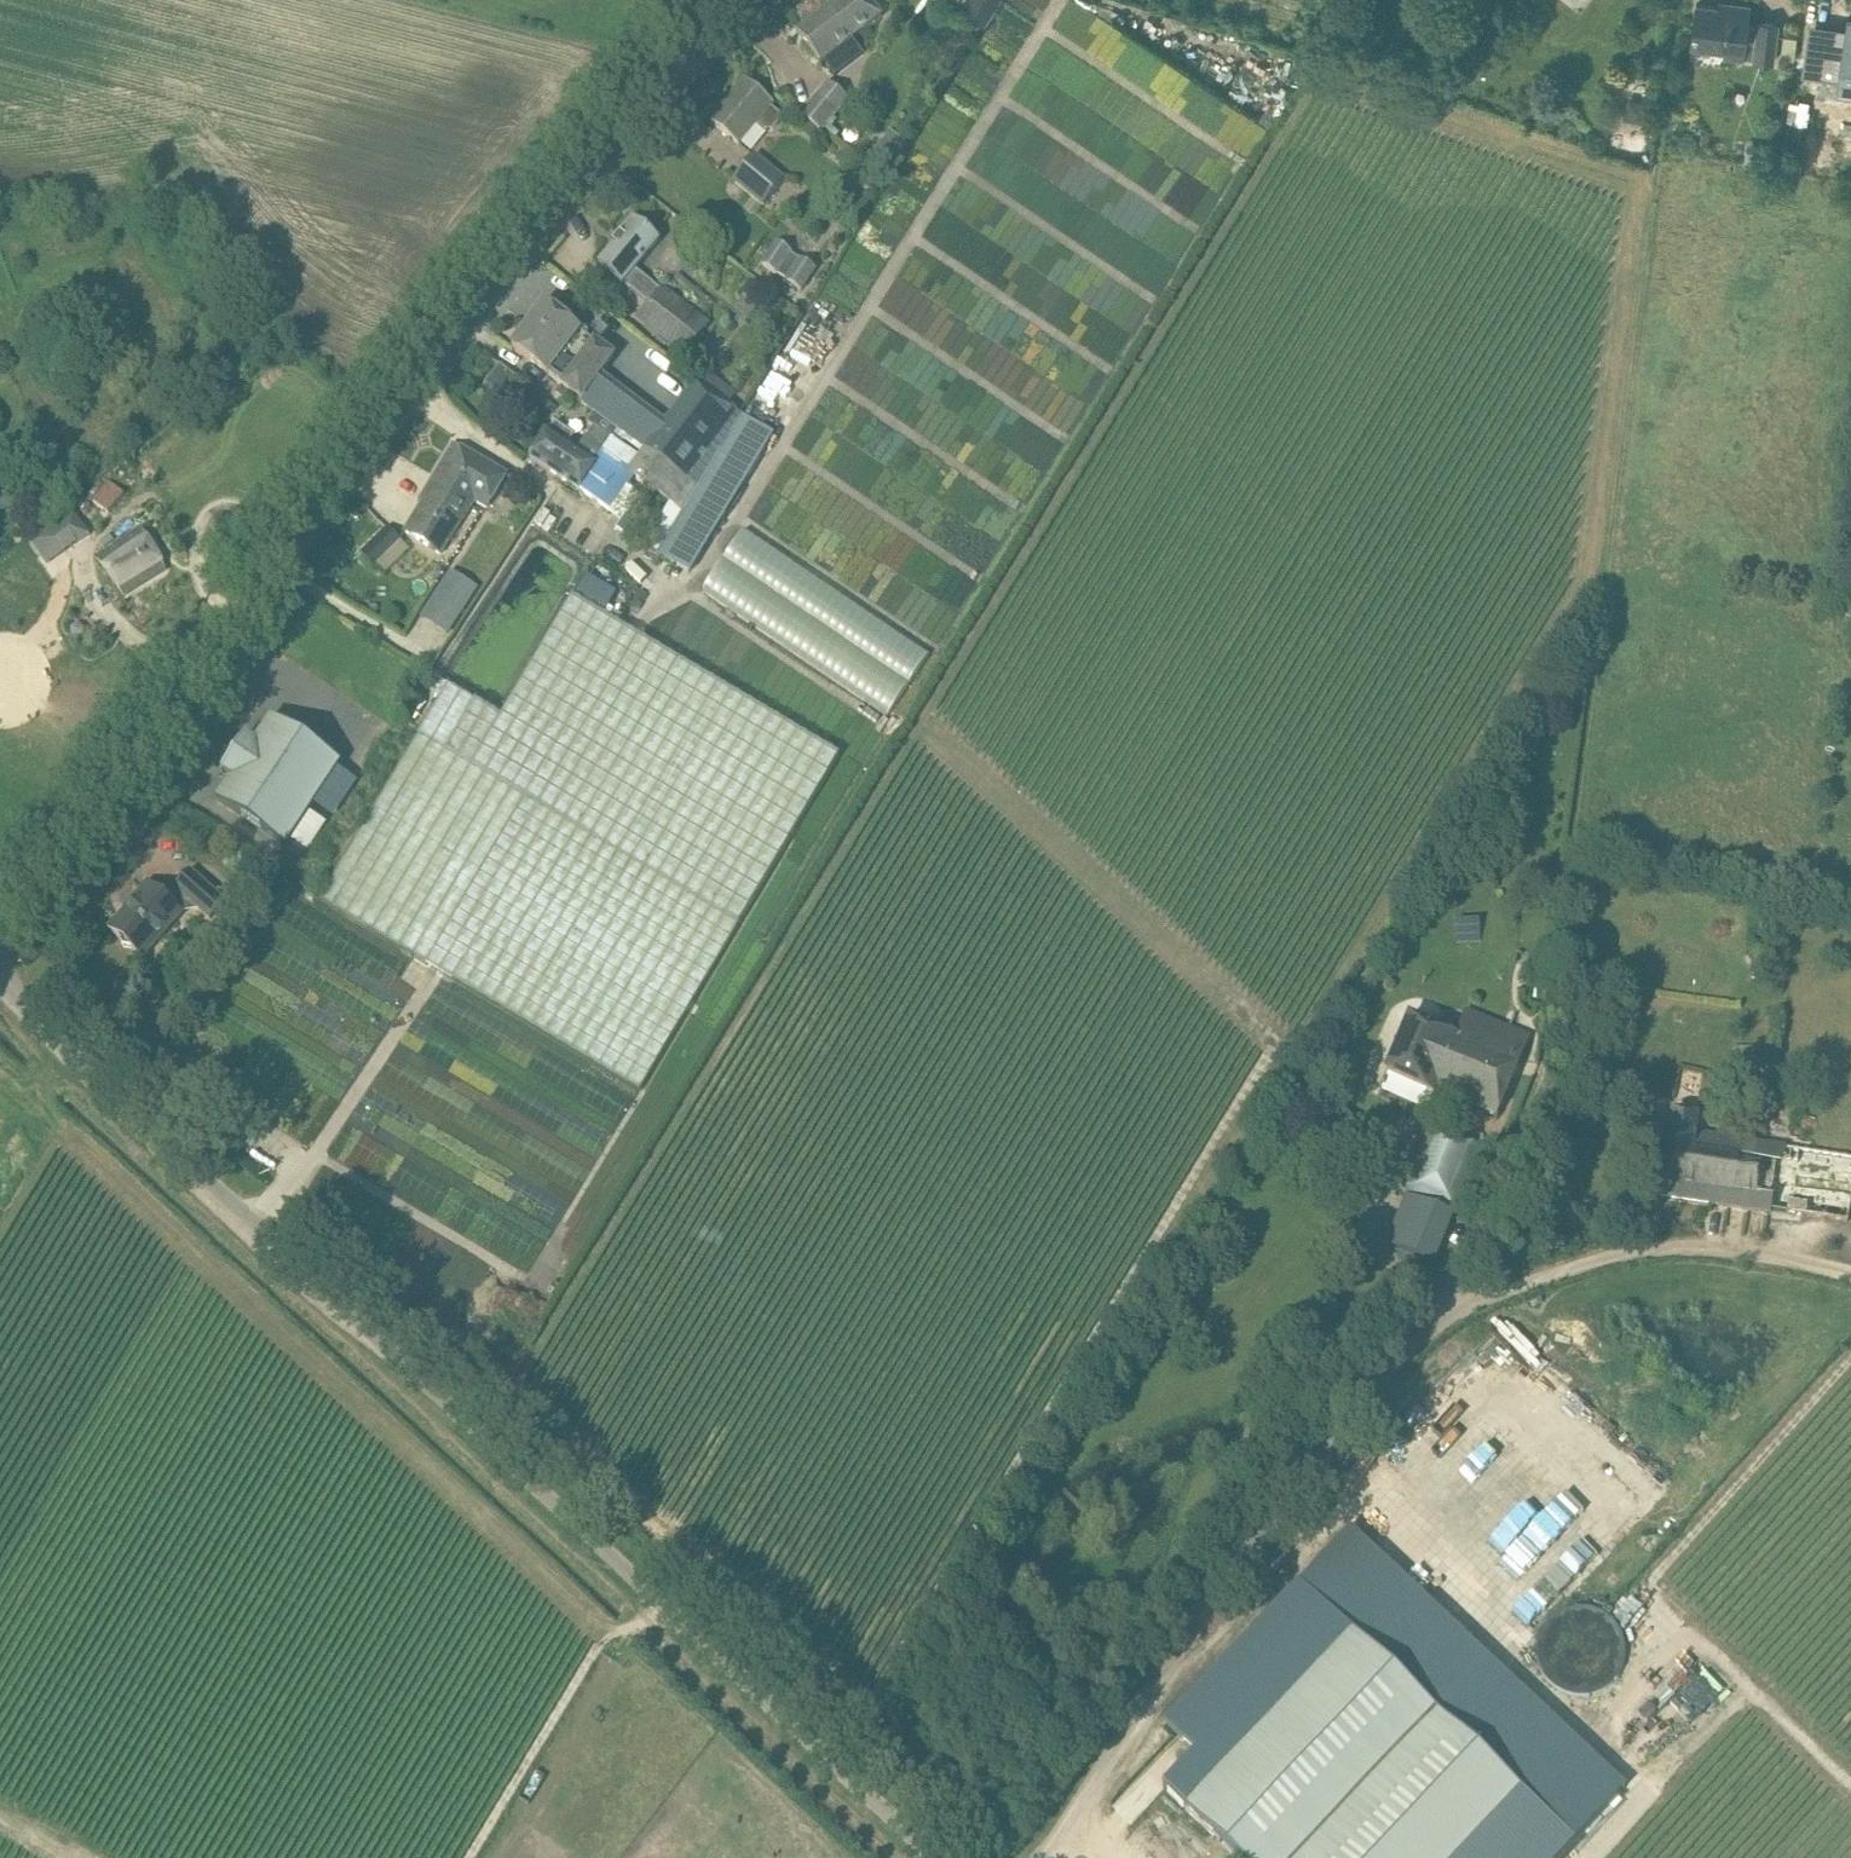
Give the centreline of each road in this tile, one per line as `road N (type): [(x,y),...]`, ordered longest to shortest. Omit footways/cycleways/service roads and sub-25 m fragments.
road 1 (unclassified): [(937,1857),(0,976)]
road 2 (tertiary): [(0,934),(126,786),(467,326),(737,0)]
road 3 (unclassified): [(1037,1857),(1416,1352),(1456,1312),(1650,1246)]
road 4 (track): [(1850,1274),(1753,1249),(1650,1246)]

